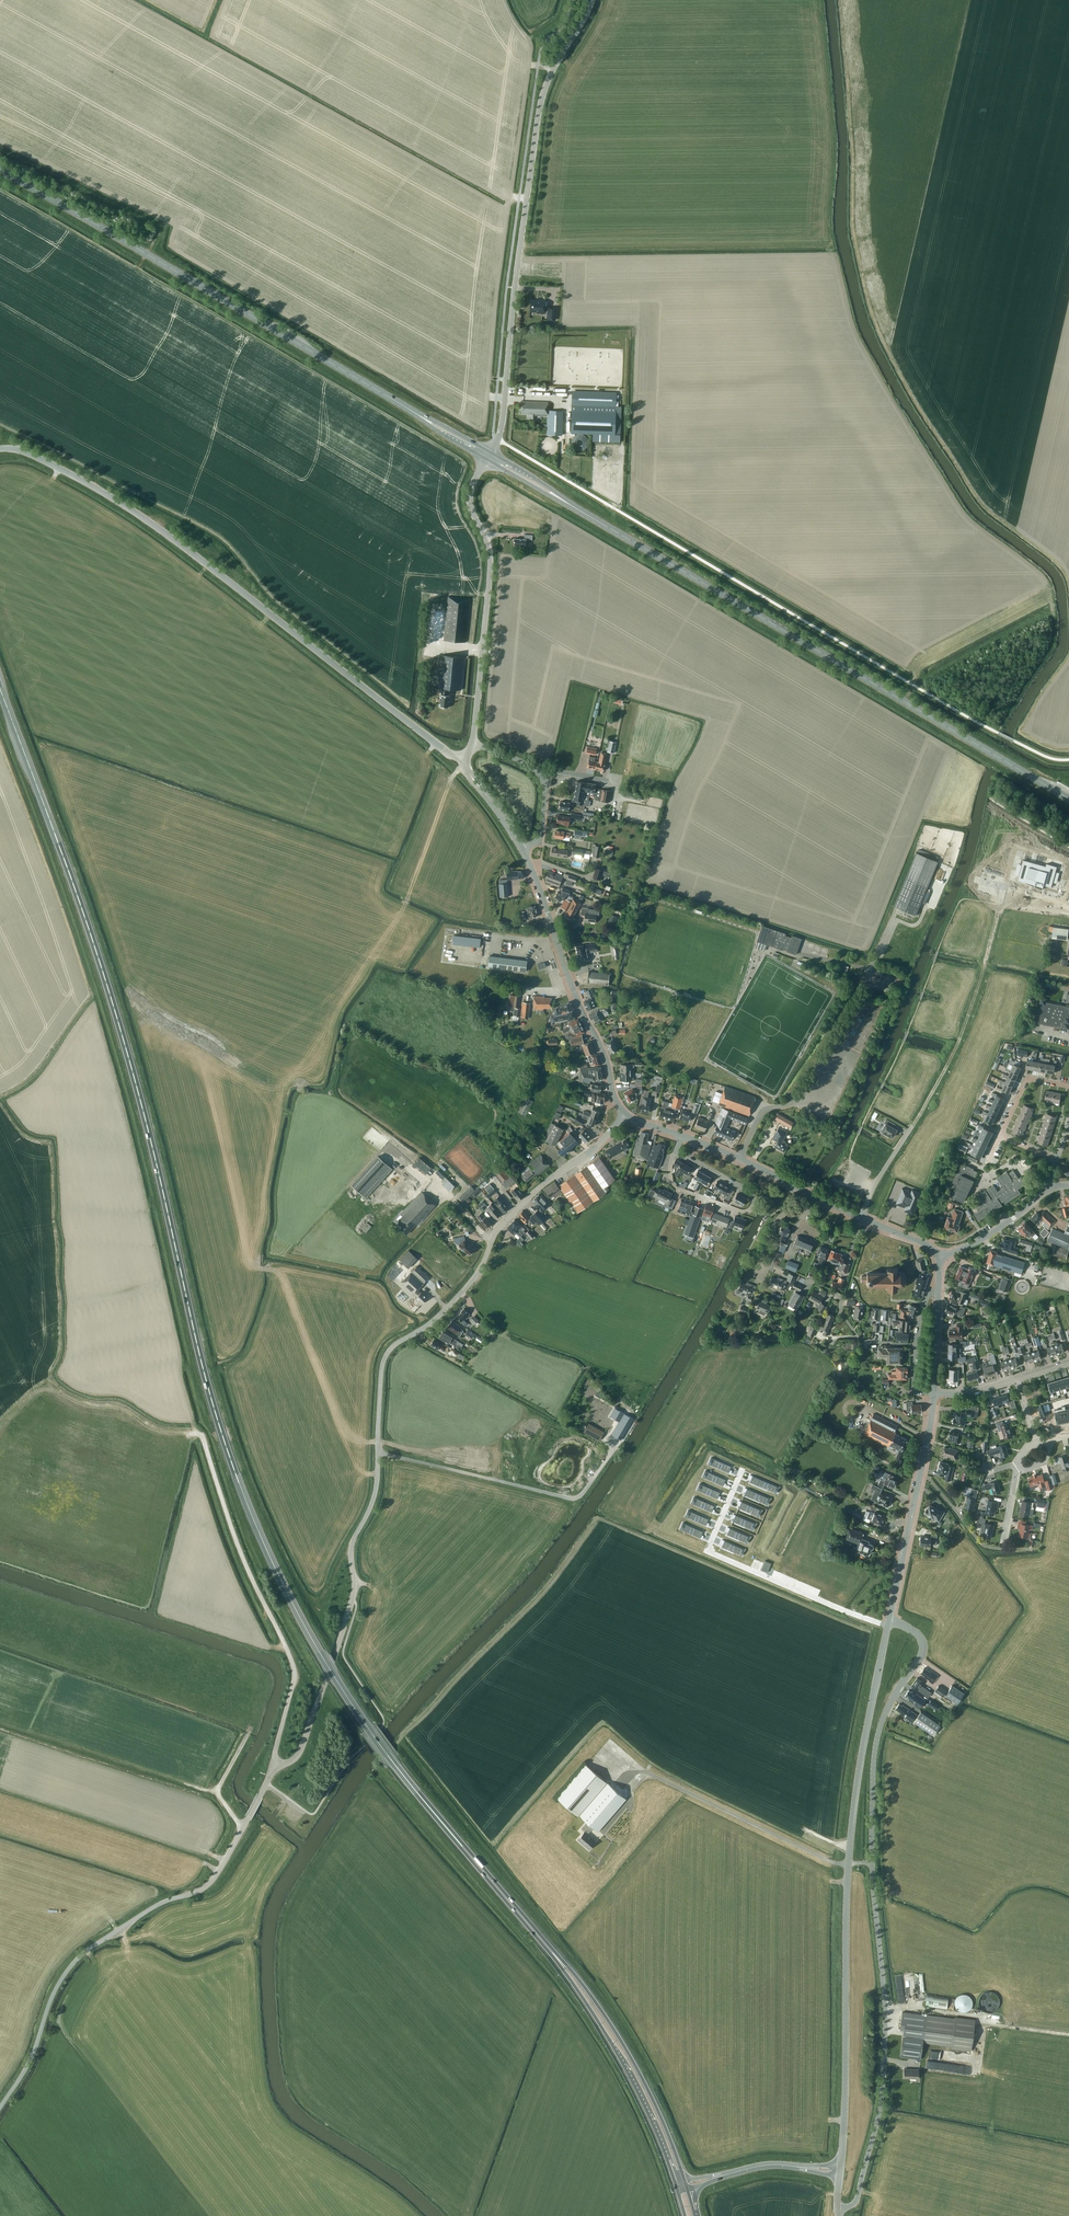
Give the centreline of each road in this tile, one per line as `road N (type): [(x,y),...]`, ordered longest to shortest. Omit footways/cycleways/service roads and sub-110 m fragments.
road 1 (trunk): [(538,1936),(371,1733),(267,1551),(210,1394),(98,957),(0,688)]
road 2 (tertiary): [(188,1895),(217,1875),(276,1767),(303,1746),(355,1593),(352,1550),(377,1480),(386,1356),(450,1306),(502,1223),(625,1115)]
road 3 (secondary): [(1068,801),(488,456)]
road 4 (secondary): [(0,170),(488,456)]
road 5 (unclassified): [(465,759),(117,500),(33,454),(0,449)]
road 6 (tertiary): [(488,456),(501,429),(539,110),(592,0)]
road 7 (track): [(276,1767),(293,1663),(246,1566),(204,1439),(189,1435)]
road 8 (unclassified): [(856,2201),(883,2081),(872,1862)]
road 9 (track): [(1068,916),(1001,909),(960,1036),(911,1127)]
road 10 (tertiary): [(841,2167),(848,1864)]
road 11 (tertiary): [(188,1895),(150,1910),(75,1961),(0,2109)]
road 12 (tertiary): [(473,743),(490,564),(470,501),(488,456)]
road 13 (trunk): [(538,1936),(611,2042),(677,2189)]
road 14 (trunk): [(685,2181),(614,2030),(538,1936)]
road 15 (tertiary): [(625,1115),(523,848)]
road 16 (unclassified): [(872,1862),(879,1729),(922,1650),(918,1636),(888,1622)]
road 17 (unclassified): [(740,1159),(764,1112),(804,1095),(839,1041),(875,959)]
road 18 (tertiary): [(848,1864),(888,1622)]
road 19 (tertiary): [(888,1622),(934,1393)]
road 20 (unclassified): [(645,1772),(848,1864)]
road 21 (residential): [(523,848),(539,836),(543,780),(528,764),(473,743)]
road 22 (residential): [(916,1345),(860,1339),(841,1313),(845,1298),(807,1280)]
road 23 (tertiary): [(941,1257),(988,1236),(1050,1188)]
road 24 (residential): [(676,1151),(671,1170),(678,1188),(741,1212),(754,1204)]

